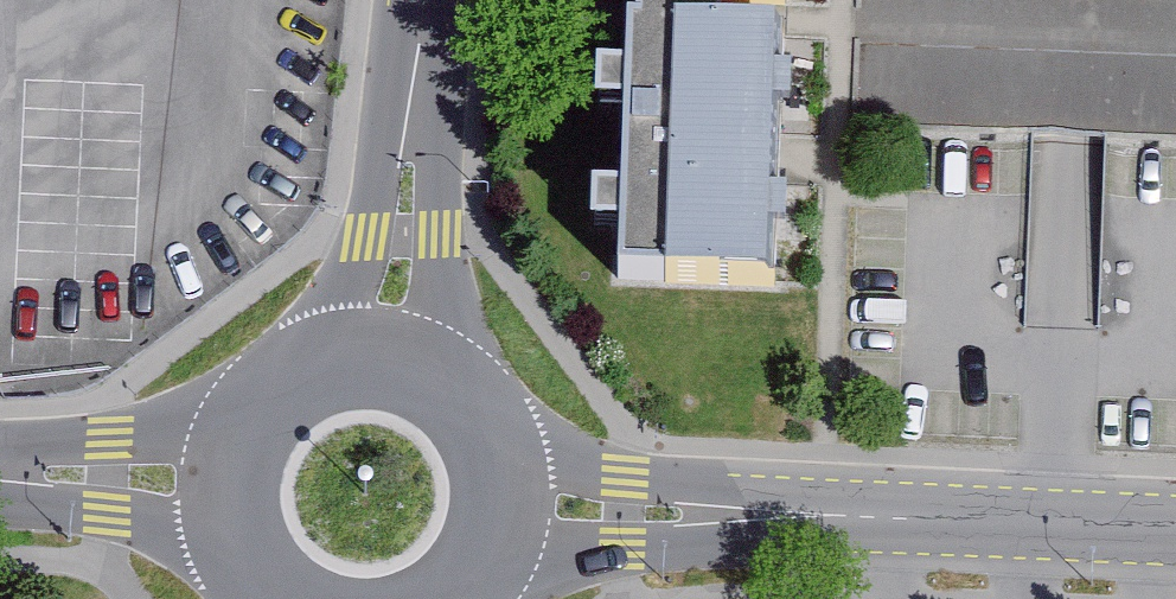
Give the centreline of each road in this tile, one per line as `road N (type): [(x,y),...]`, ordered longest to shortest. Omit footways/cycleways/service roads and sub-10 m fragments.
road 1 (residential): [(843,524),(731,508),(623,478),(482,422)]
road 2 (residential): [(476,598),(729,535),(843,524)]
road 3 (residential): [(409,88),(362,240),(316,326),(266,390)]
road 4 (residential): [(843,524),(1175,534)]
road 5 (residential): [(469,405),(428,241),(409,88)]
road 6 (residential): [(245,411),(102,456),(0,475)]
road 7 (residential): [(0,495),(97,522),(231,577)]
road 8 (residential): [(469,405),(437,380),(392,362),(343,360),(266,390)]
road 9 (residential): [(472,598),(493,569),(507,516),(501,461),(482,422)]
road 10 (residential): [(245,411),(215,493),(231,577)]

